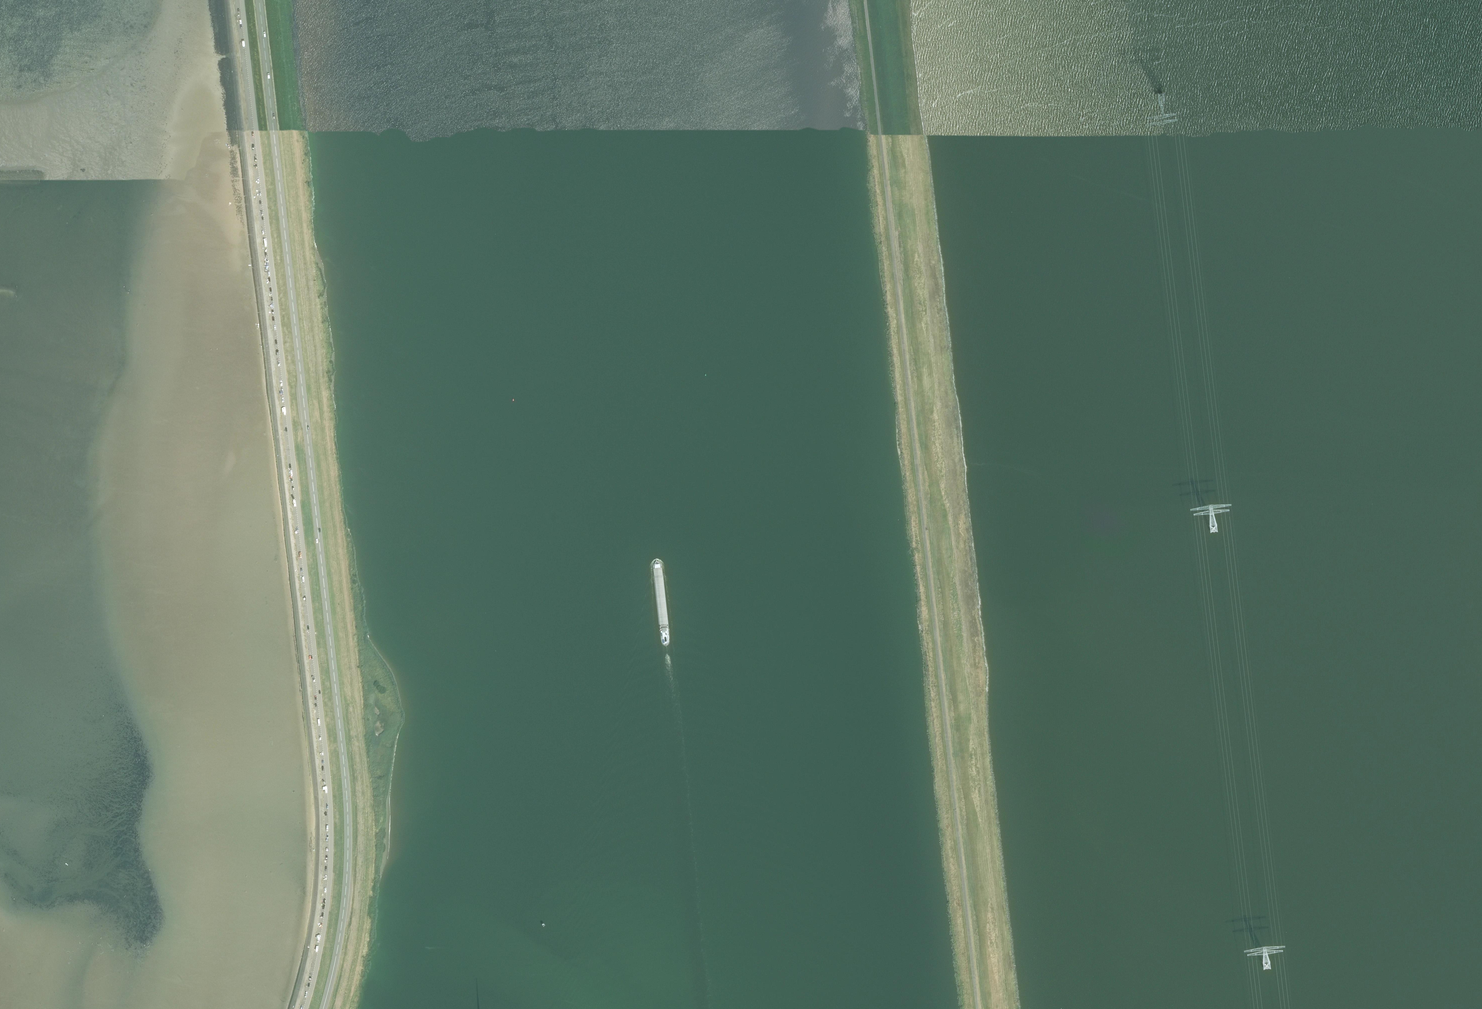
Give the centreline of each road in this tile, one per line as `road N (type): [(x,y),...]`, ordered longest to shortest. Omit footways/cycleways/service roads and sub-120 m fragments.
road 1 (trunk): [(321,1008),(342,927),(347,808),(256,0)]
road 2 (unclassified): [(305,1008),(325,914),(331,820),(242,0)]
road 3 (unclassified): [(979,1008),(867,0)]

